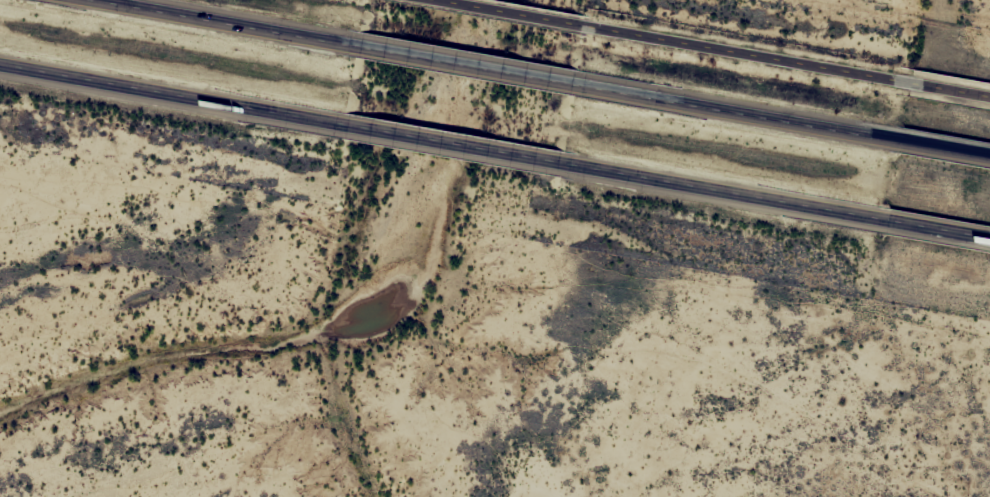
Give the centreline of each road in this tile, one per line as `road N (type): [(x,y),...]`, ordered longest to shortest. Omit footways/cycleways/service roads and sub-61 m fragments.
road 1 (motorway): [(521,154),(879,216)]
road 2 (motorway): [(0,64),(349,126)]
road 3 (motorway): [(879,135),(547,78)]
road 4 (tertiary): [(909,86),(584,28)]
road 5 (motorway): [(361,44),(101,0)]
road 6 (motorway): [(547,78),(361,44)]
road 7 (motorway): [(349,126),(521,154)]
road 8 (tertiary): [(584,28),(427,0)]

